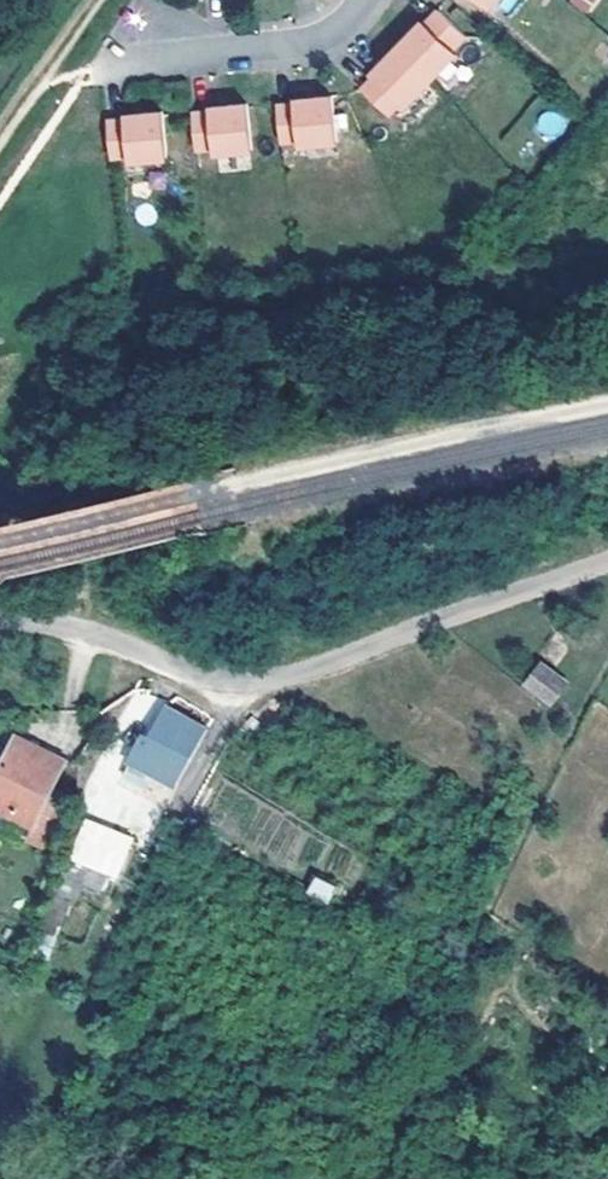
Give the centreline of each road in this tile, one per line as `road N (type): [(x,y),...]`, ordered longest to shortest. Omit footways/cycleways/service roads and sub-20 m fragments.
road 1 (unclassified): [(607,566),(333,668),(245,688),(195,678),(84,631),(0,619)]
road 2 (track): [(388,1178),(607,687)]
road 3 (residential): [(364,0),(314,40),(155,57)]

